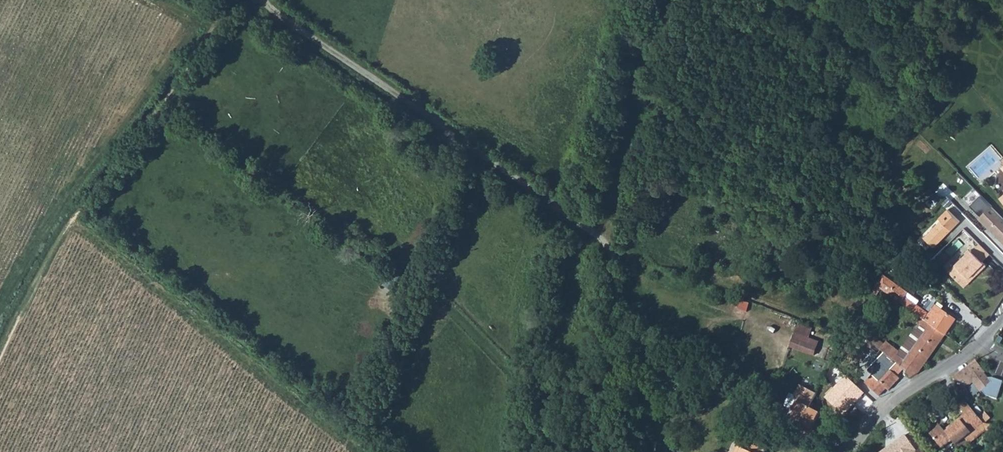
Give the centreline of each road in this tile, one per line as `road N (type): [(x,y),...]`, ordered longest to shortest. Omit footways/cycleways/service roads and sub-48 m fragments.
road 1 (track): [(263,0),(613,246)]
road 2 (track): [(236,0),(69,222),(0,335)]
road 3 (residential): [(851,451),(902,393),(979,343)]
road 4 (track): [(731,313),(652,287),(613,246)]

